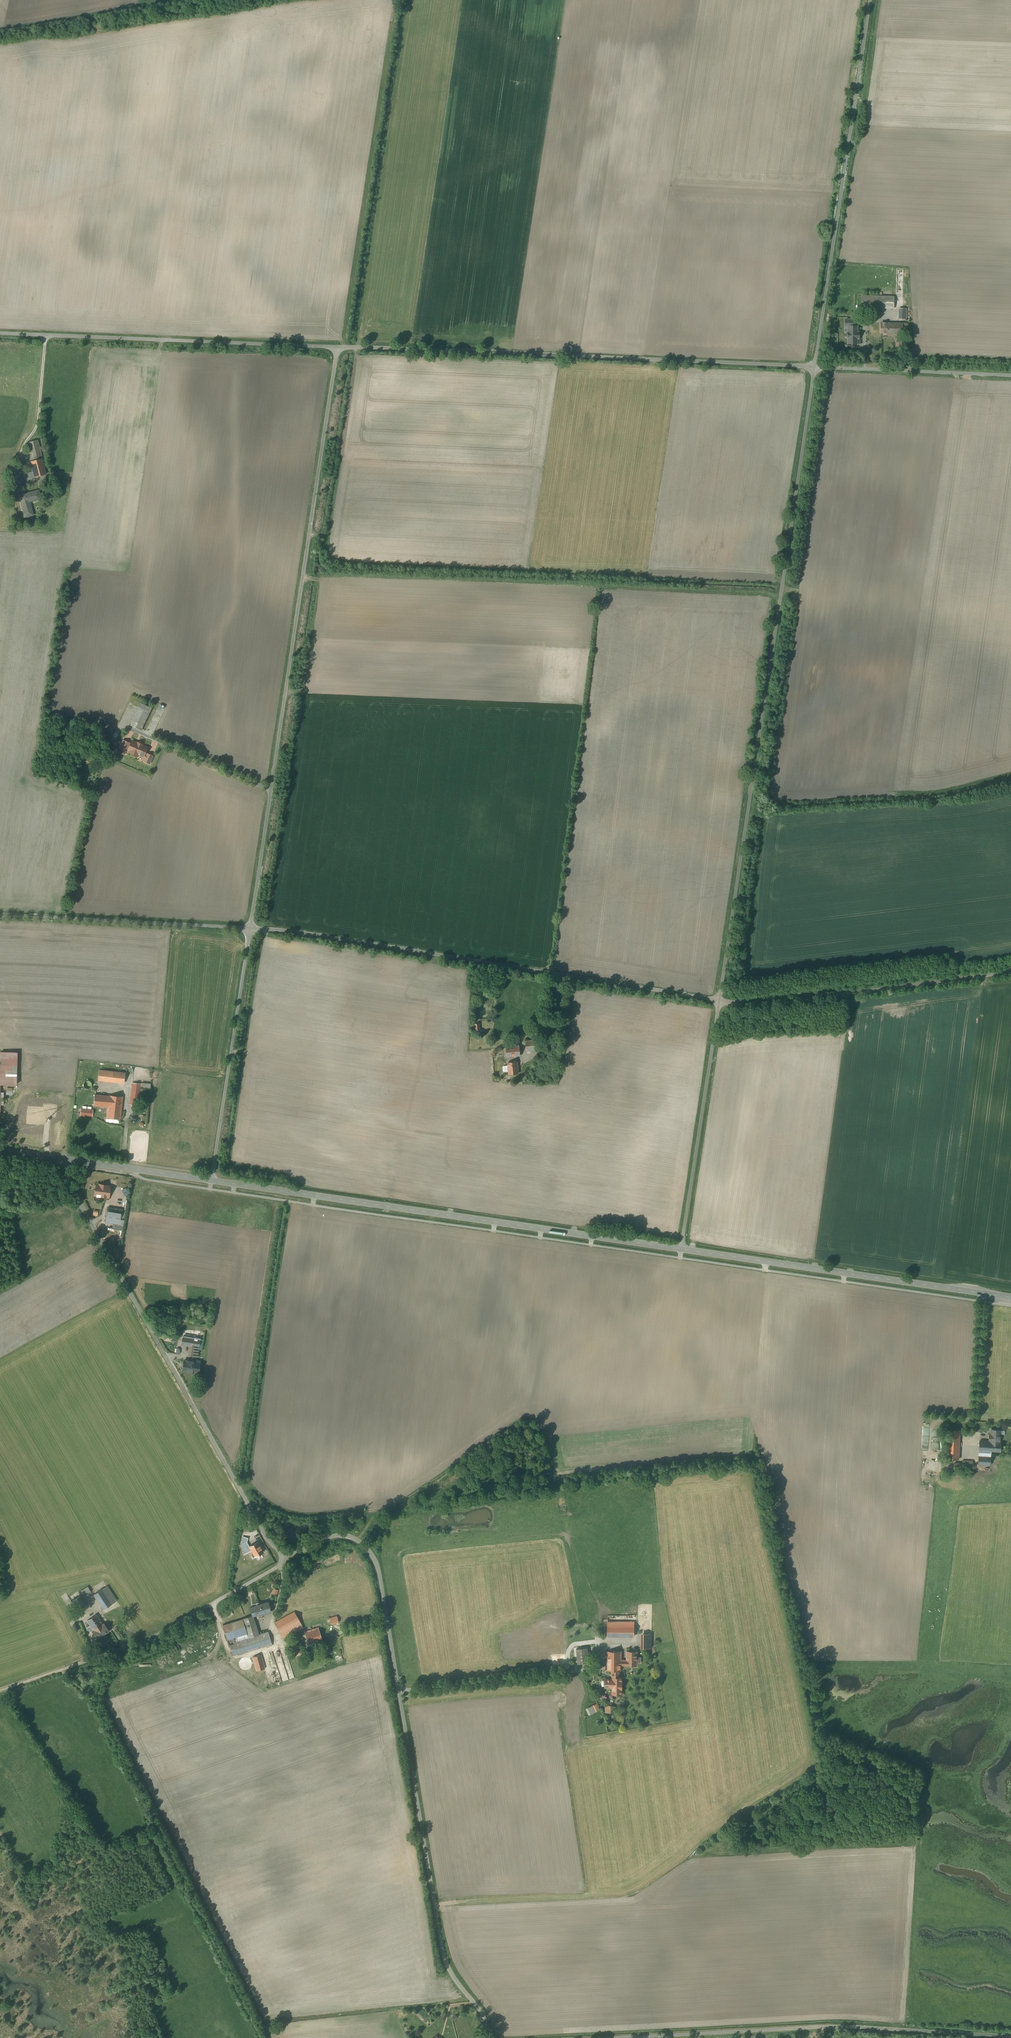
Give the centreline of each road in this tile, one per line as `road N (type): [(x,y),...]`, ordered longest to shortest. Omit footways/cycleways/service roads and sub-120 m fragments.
road 1 (unclassified): [(486,2037),(479,2010),(441,1955),(374,1559),(352,1537),(325,1537),(288,1552),(267,1536),(60,1159)]
road 2 (unclassified): [(814,366),(720,1002)]
road 3 (unclassified): [(337,349),(248,930)]
road 4 (unclassified): [(248,930),(720,1002)]
road 5 (unclassified): [(814,366),(337,349)]
road 6 (secondary): [(683,1249),(211,1181)]
road 7 (unclassified): [(606,2037),(811,2027),(1010,2036)]
road 8 (unclassified): [(870,0),(814,366)]
road 9 (unclassified): [(337,349),(0,334)]
road 10 (secondary): [(1010,1297),(683,1249)]
road 11 (unclassified): [(1010,973),(720,1002)]
road 12 (unclassified): [(248,930),(211,1181)]
road 13 (unclassified): [(720,1002),(683,1249)]
road 14 (unclassified): [(0,915),(248,930)]
road 15 (unclassified): [(1010,375),(814,366)]
road 16 (secondary): [(211,1181),(60,1159)]

